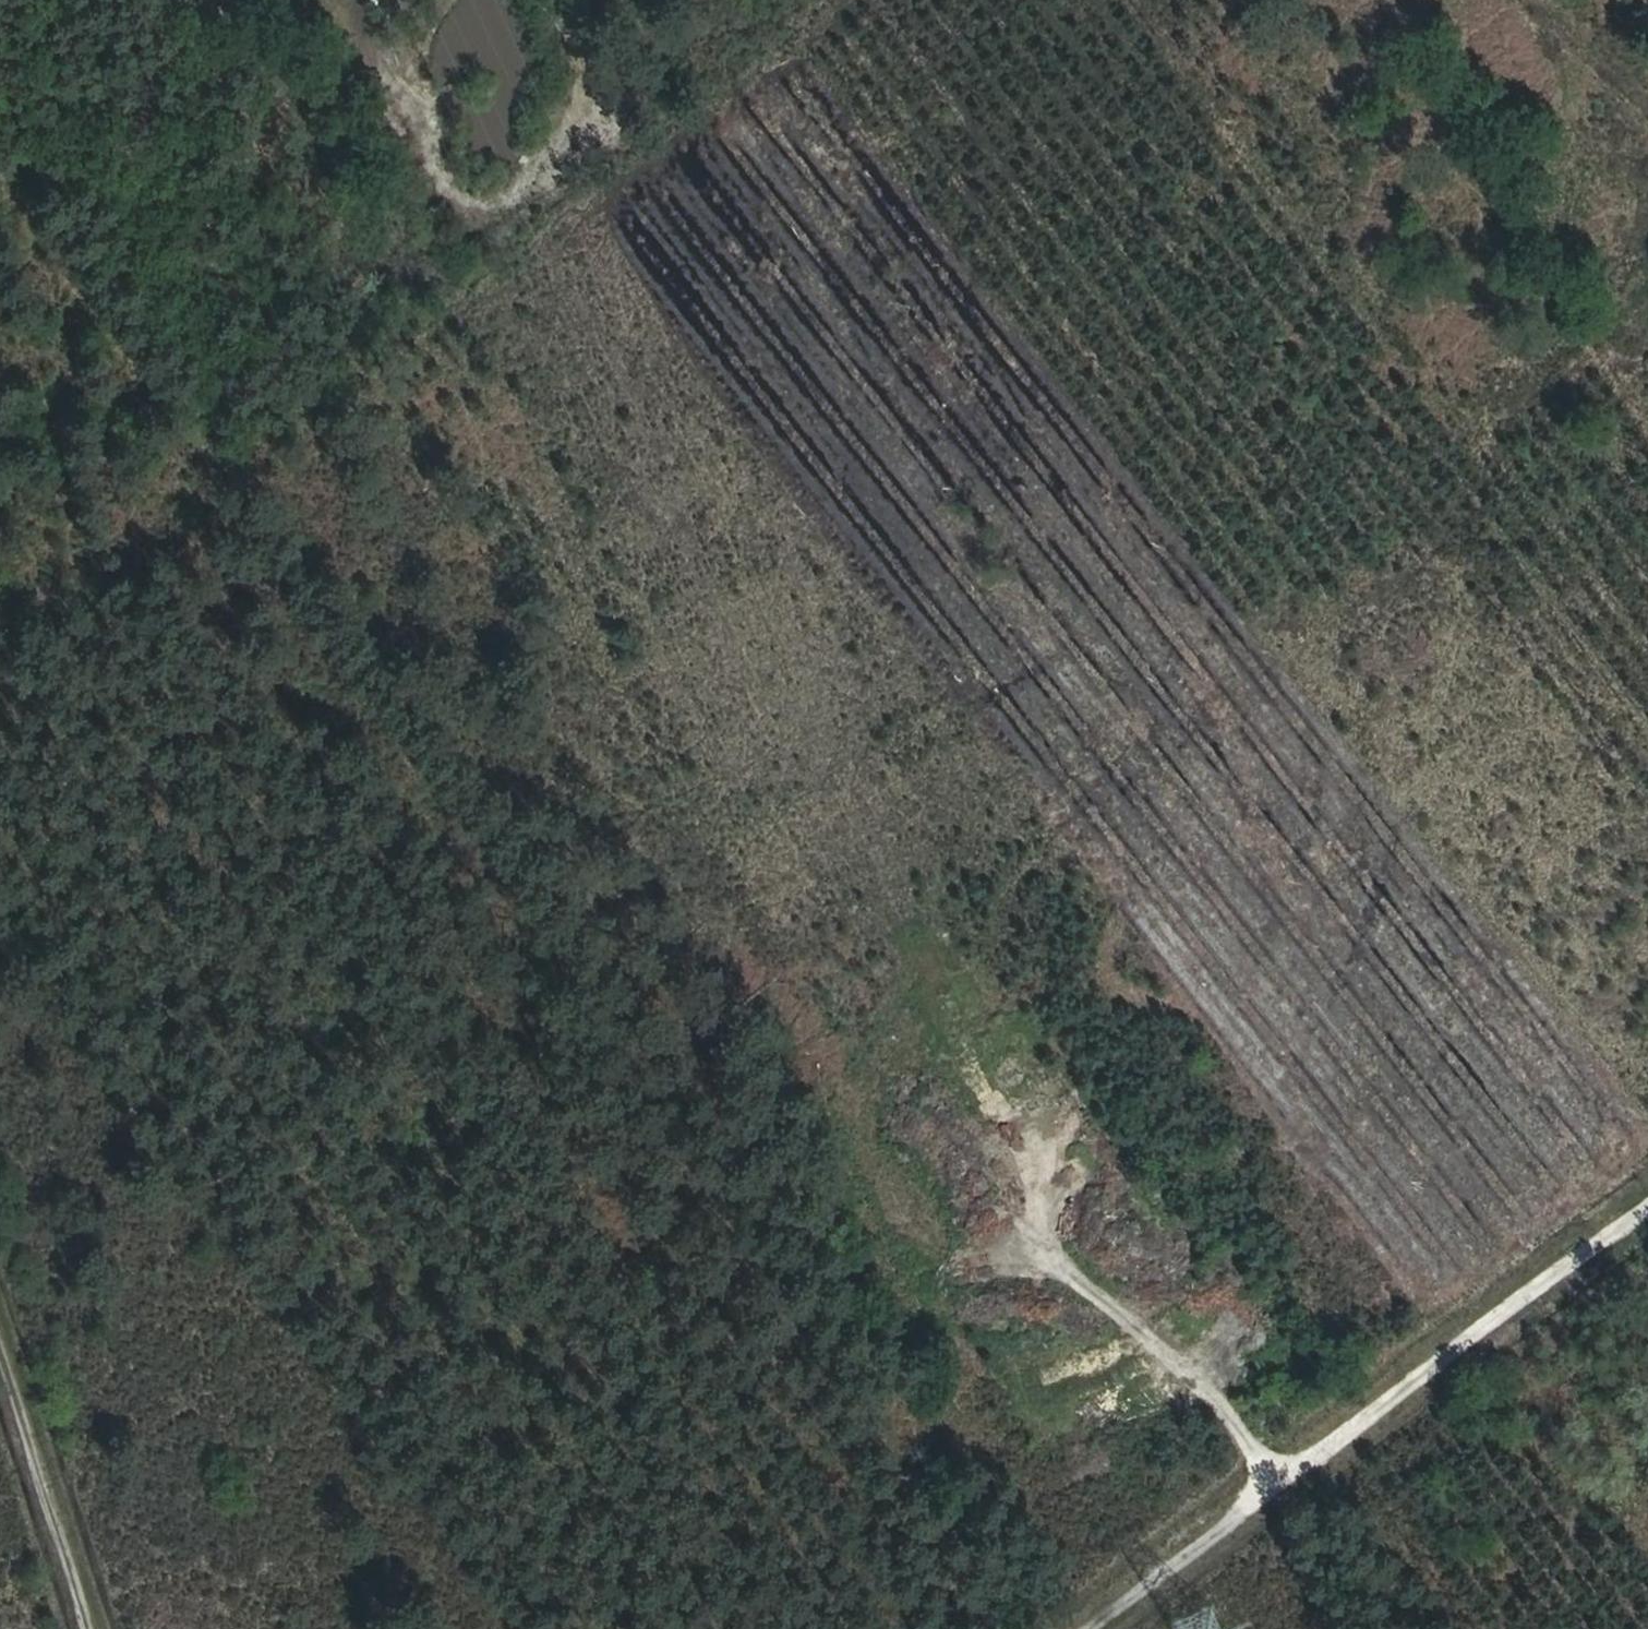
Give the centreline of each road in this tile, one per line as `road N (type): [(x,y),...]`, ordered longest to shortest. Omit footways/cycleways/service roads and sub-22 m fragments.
road 1 (track): [(1647,1218),(1101,1628)]
road 2 (track): [(64,1628),(0,1443)]

